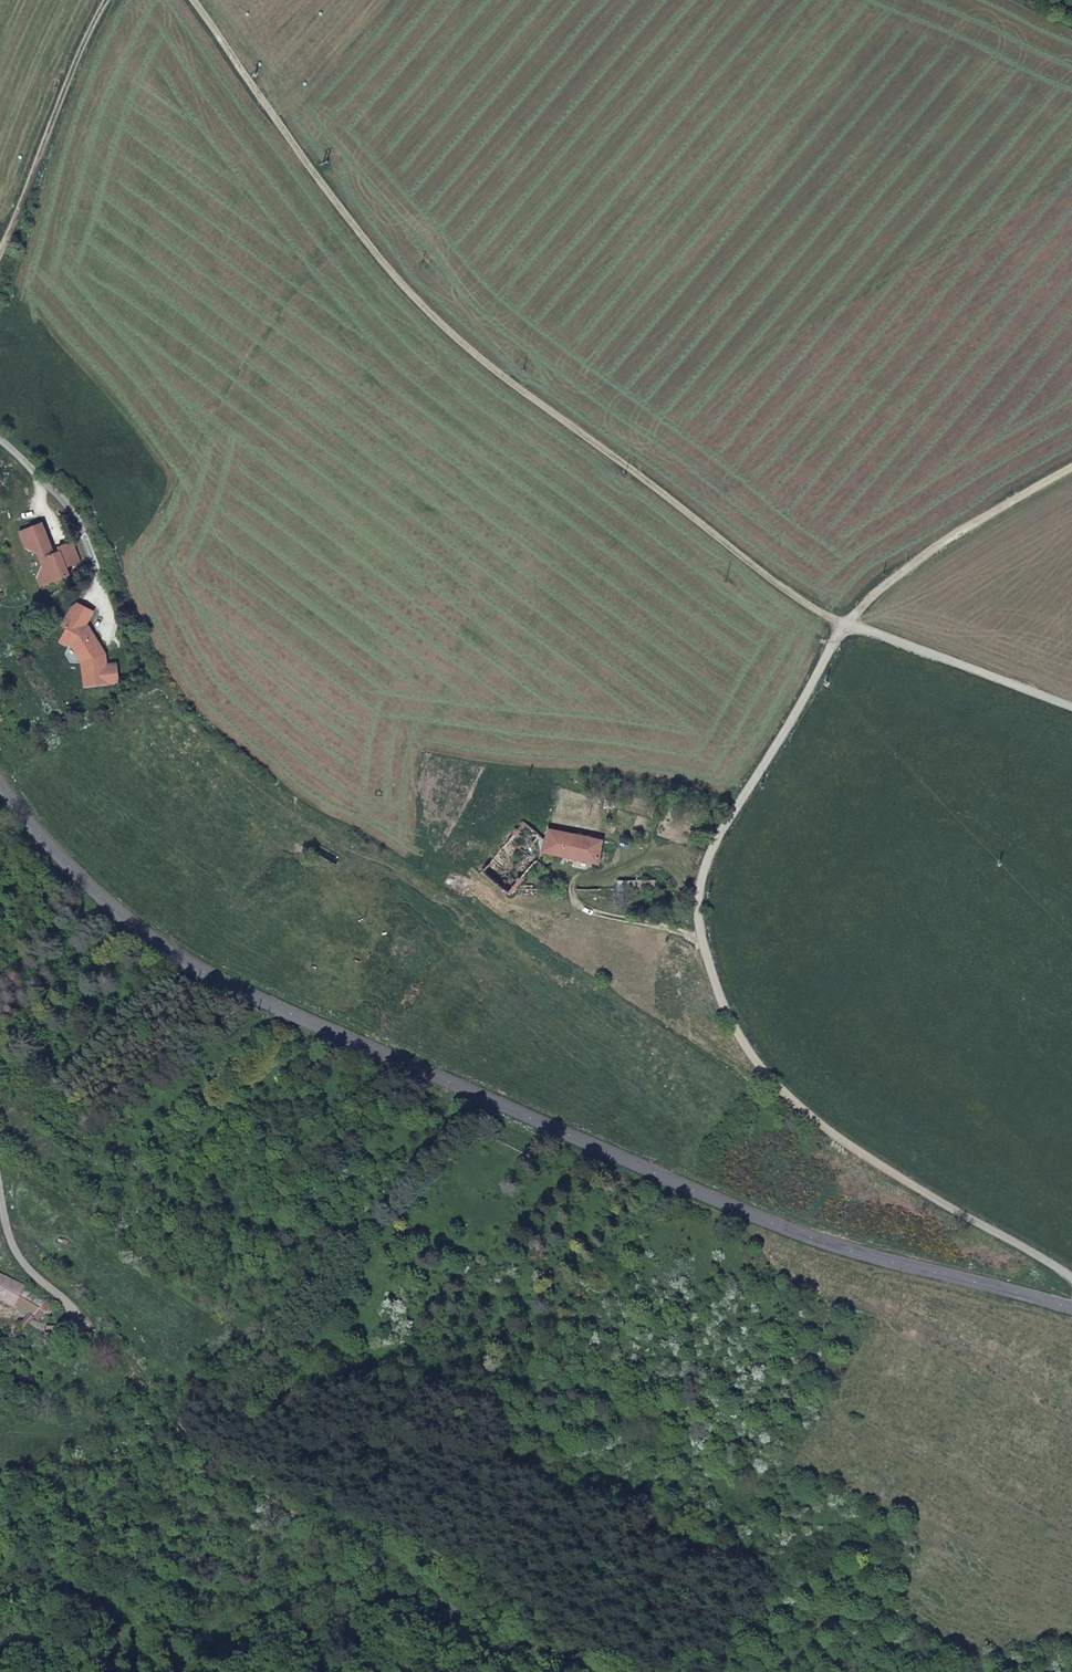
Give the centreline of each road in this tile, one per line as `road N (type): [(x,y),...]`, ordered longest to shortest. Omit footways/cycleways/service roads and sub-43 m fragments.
road 1 (tertiary): [(0,782),(107,906),(376,1049),(819,1246),(1071,1310)]
road 2 (unclassified): [(843,625),(414,309),(194,0)]
road 3 (unclassified): [(843,625),(779,750),(722,826),(694,896),(705,970),(728,1027),(833,1141),(1071,1281)]
road 4 (track): [(109,1338),(218,1464),(350,1534),(454,1611),(451,1625),(392,1671)]
road 5 (track): [(1071,456),(843,625)]
road 6 (unclassified): [(0,260),(107,0)]
road 7 (unclassified): [(1071,709),(843,625)]
road 8 (unclassified): [(0,1170),(12,1239),(42,1282),(109,1338)]

